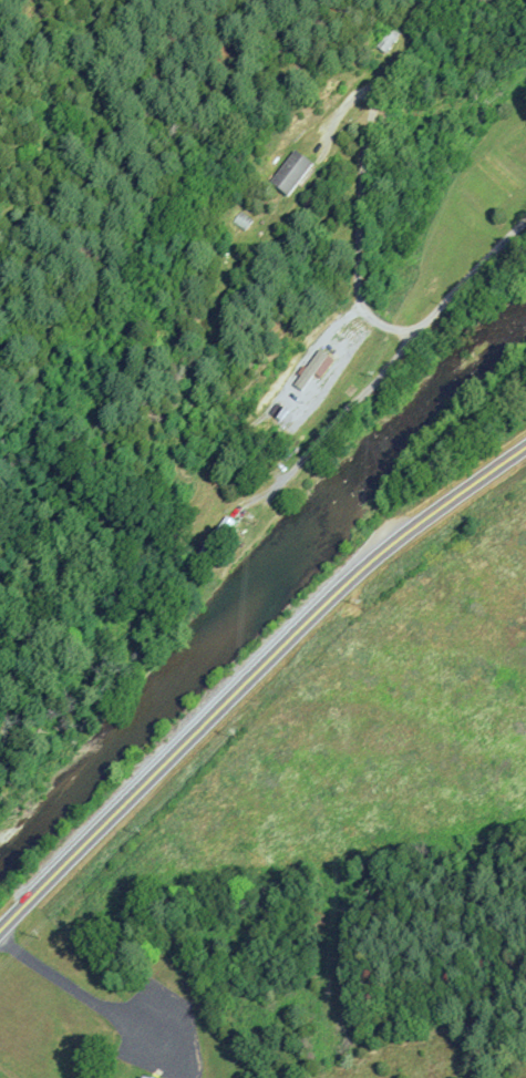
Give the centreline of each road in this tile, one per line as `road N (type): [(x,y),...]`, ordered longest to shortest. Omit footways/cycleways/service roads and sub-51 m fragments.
road 1 (tertiary): [(0,930),(306,613),(525,438)]

